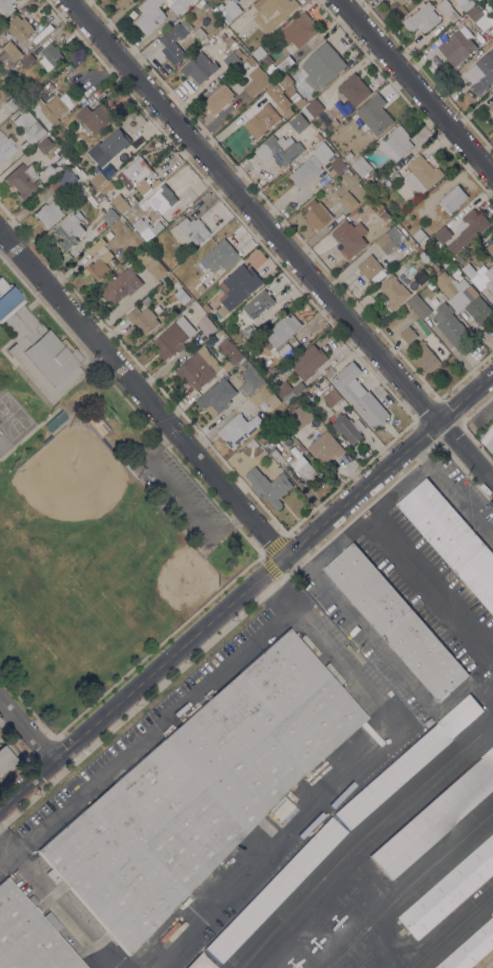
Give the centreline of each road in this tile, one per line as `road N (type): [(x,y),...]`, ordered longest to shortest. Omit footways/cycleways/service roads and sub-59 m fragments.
road 1 (tertiary): [(492,370),(0,806)]
road 2 (residential): [(492,484),(68,0)]
road 3 (residential): [(282,556),(0,232)]
road 4 (residential): [(337,0),(492,174)]

